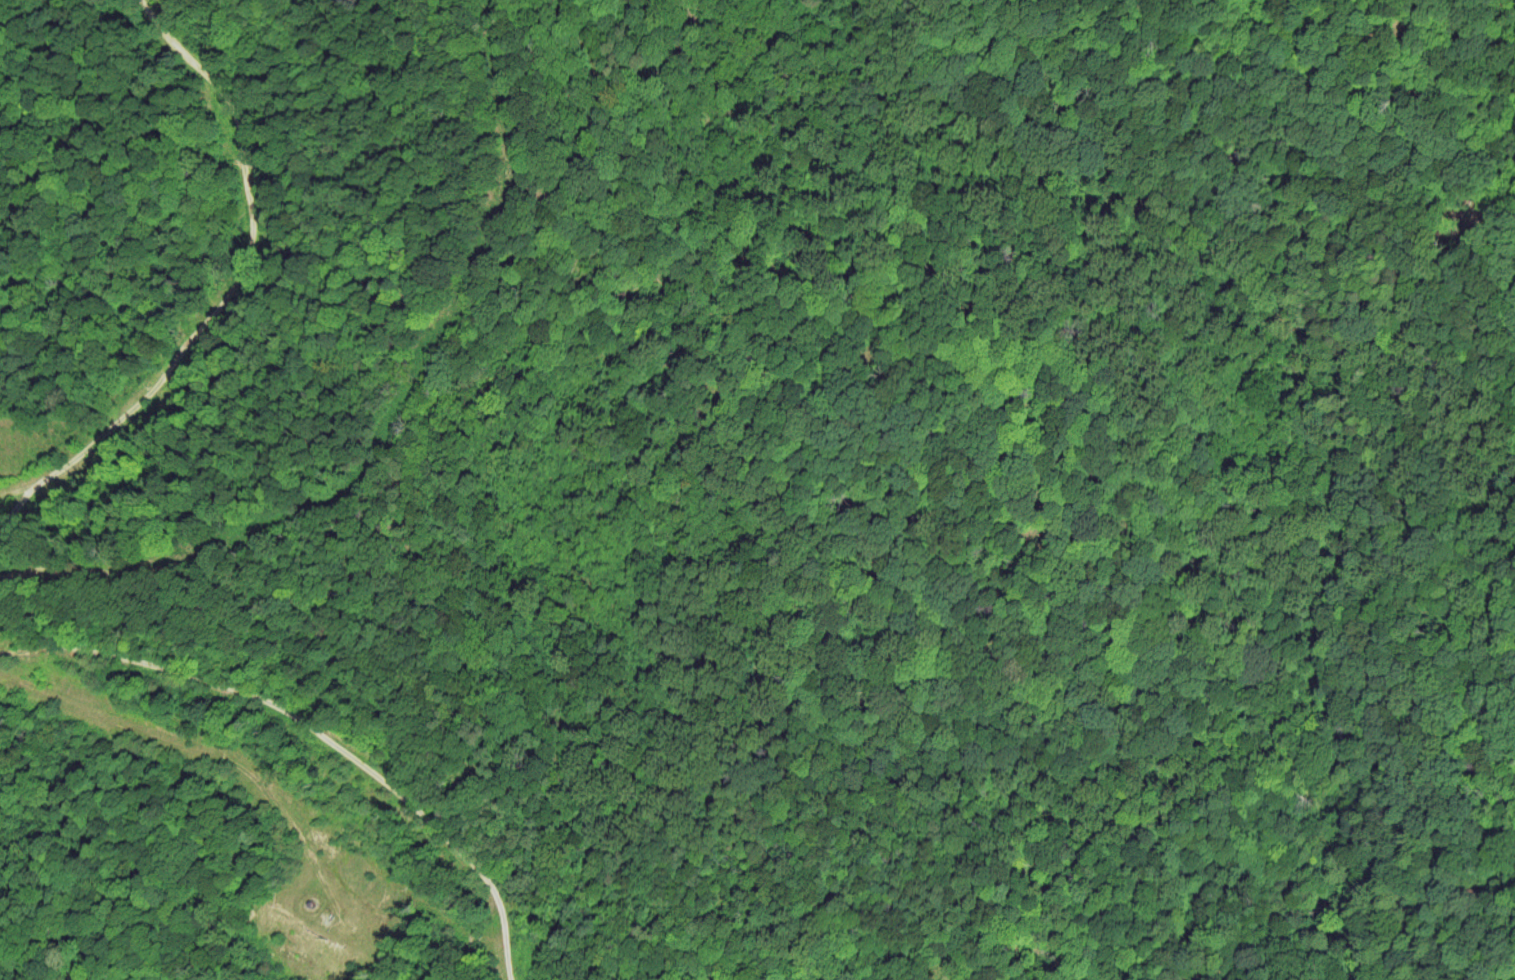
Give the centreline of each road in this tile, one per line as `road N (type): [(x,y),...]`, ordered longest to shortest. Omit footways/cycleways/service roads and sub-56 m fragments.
road 1 (residential): [(518,979),(504,956),(94,562),(0,567)]

